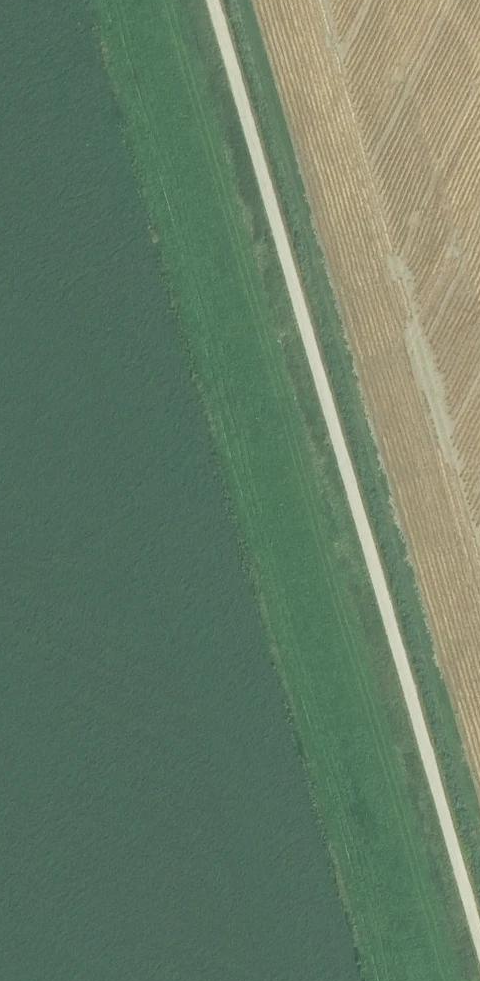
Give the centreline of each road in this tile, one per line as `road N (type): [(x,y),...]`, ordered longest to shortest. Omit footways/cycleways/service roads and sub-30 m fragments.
road 1 (unclassified): [(479,941),(213,0)]

